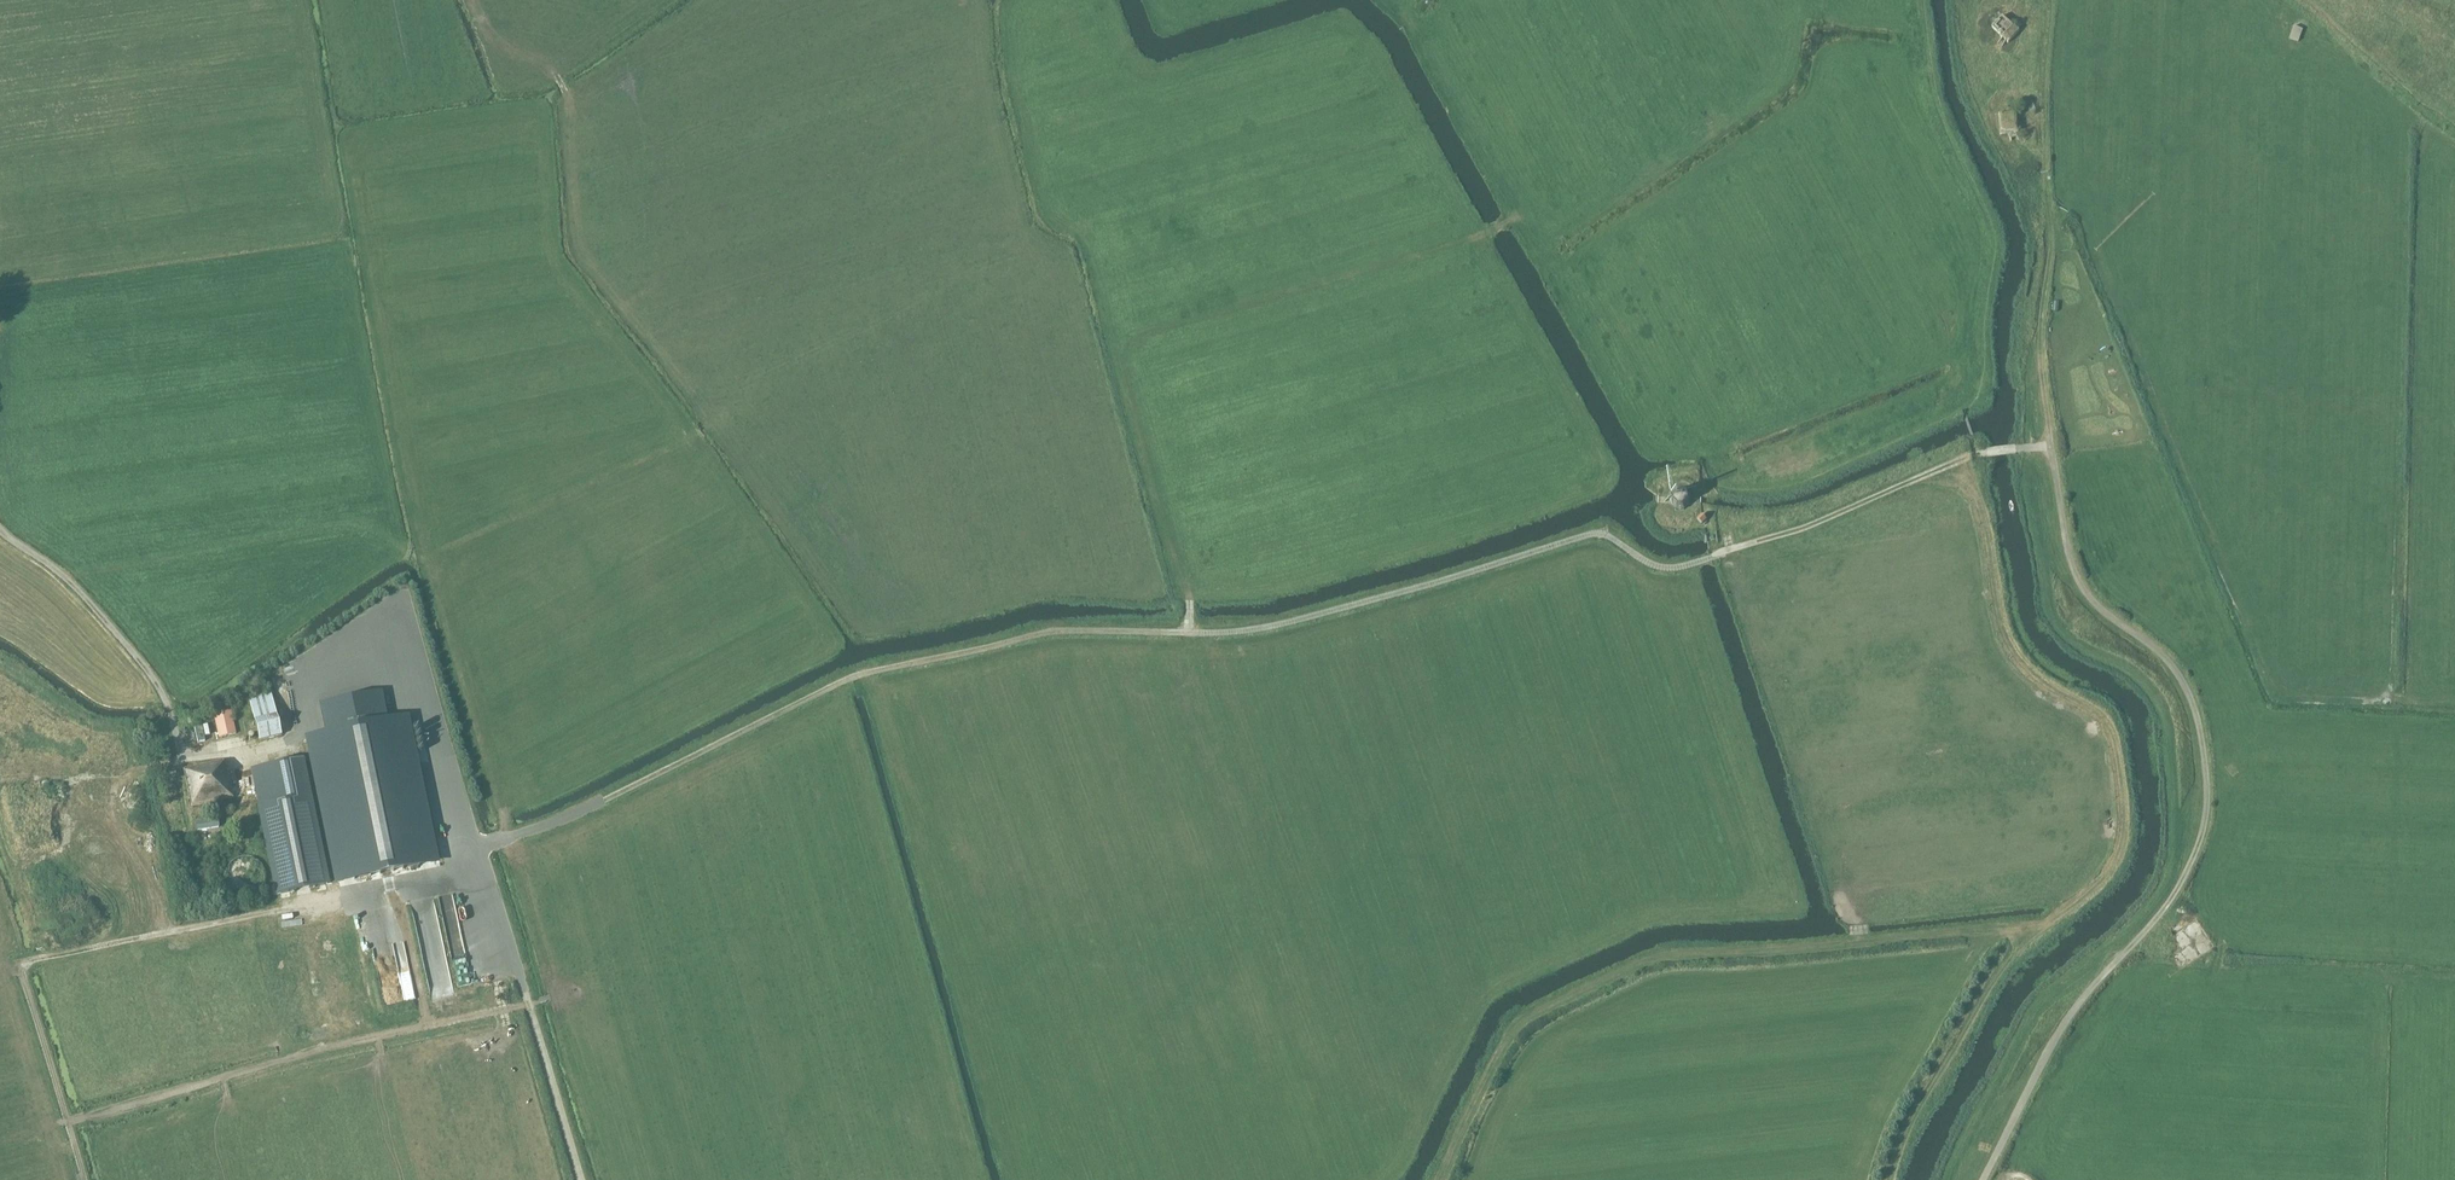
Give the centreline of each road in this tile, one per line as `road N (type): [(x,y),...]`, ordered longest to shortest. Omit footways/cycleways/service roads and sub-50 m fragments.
road 1 (track): [(1889,1179),(1902,1138),(1991,983),(2012,955),(2116,865),(2126,829),(2123,780),(2108,727),(2087,706),(2037,679),(2009,642),(1984,517),(1972,489),(1939,470)]
road 2 (track): [(1189,633),(1246,632),(1338,610),(1594,533),(1666,569),(1799,530),(1975,455)]
road 3 (track): [(1531,211),(1508,225),(1129,336),(1123,354),(1190,601),(1189,633)]
road 4 (track): [(503,837),(603,800),(851,677),(1044,632),(1189,633)]
road 5 (track): [(2037,934),(2035,928),(1667,955),(1528,1017),(1508,1035),(1444,1179)]
road 6 (track): [(503,837),(435,581),(395,541),(338,526),(63,576)]
road 7 (track): [(692,441),(711,425),(582,245),(572,107),(554,72),(497,43),(479,0)]
road 8 (track): [(550,998),(342,1045),(69,1121)]
road 9 (track): [(23,963),(487,863)]
road 10 (track): [(482,846),(455,835),(402,651),(300,702),(304,729),(261,745)]
road 11 (track): [(2043,381),(2053,0)]
road 12 (track): [(1967,408),(1813,478),(1711,487)]
road 13 (track): [(85,1179),(23,963),(7,965)]
road 14 (track): [(2296,0),(2454,122)]
road 15 (track): [(529,1004),(580,1179)]
road 16 (track): [(529,1004),(482,846)]
road 17 (track): [(168,705),(184,762),(261,745)]

